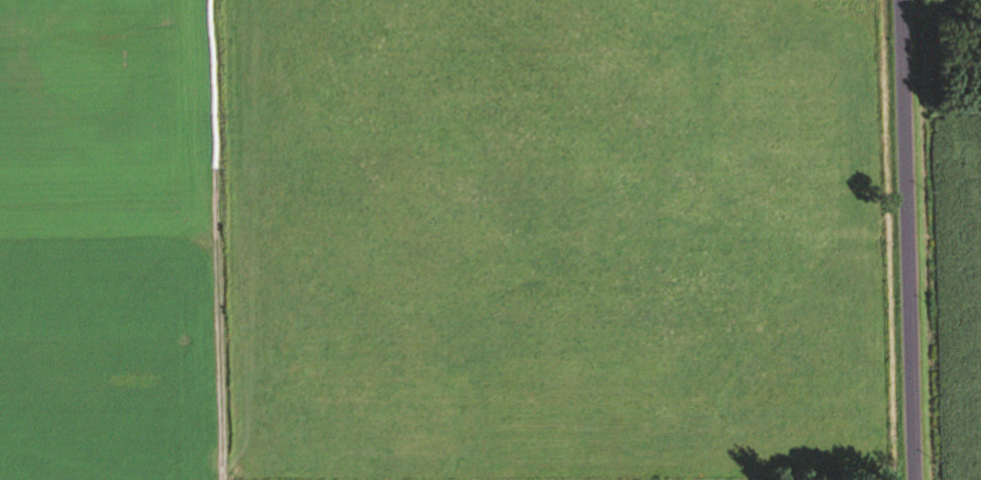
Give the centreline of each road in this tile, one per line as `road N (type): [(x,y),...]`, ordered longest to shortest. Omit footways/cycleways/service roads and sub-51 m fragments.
road 1 (residential): [(915,479),(897,0)]
road 2 (track): [(227,479),(225,317)]

